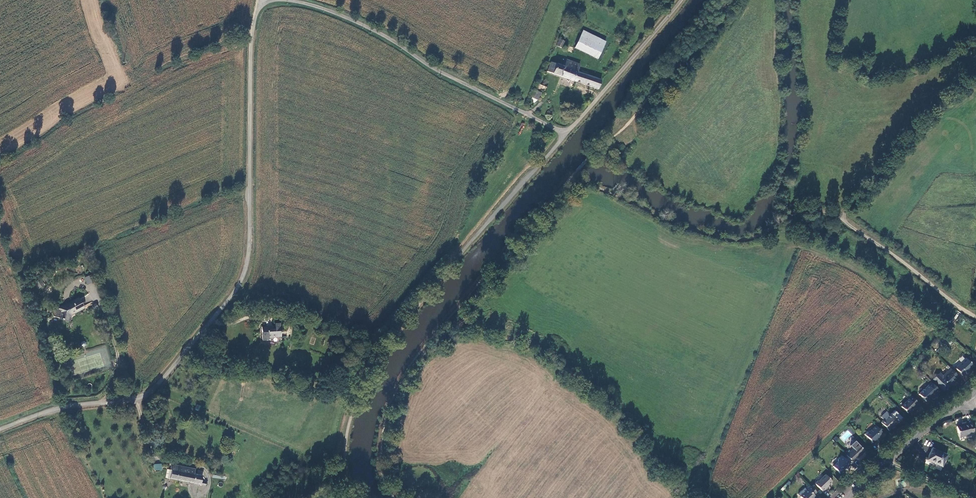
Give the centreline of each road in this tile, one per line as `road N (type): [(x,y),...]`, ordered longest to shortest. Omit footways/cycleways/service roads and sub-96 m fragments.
road 1 (unclassified): [(0,429),(51,410),(141,397),(234,291),(249,240),(250,42),(259,0)]
road 2 (unclassified): [(281,0),(350,18),(566,133)]
road 3 (track): [(975,82),(839,218)]
road 4 (unclassified): [(849,497),(963,400)]

